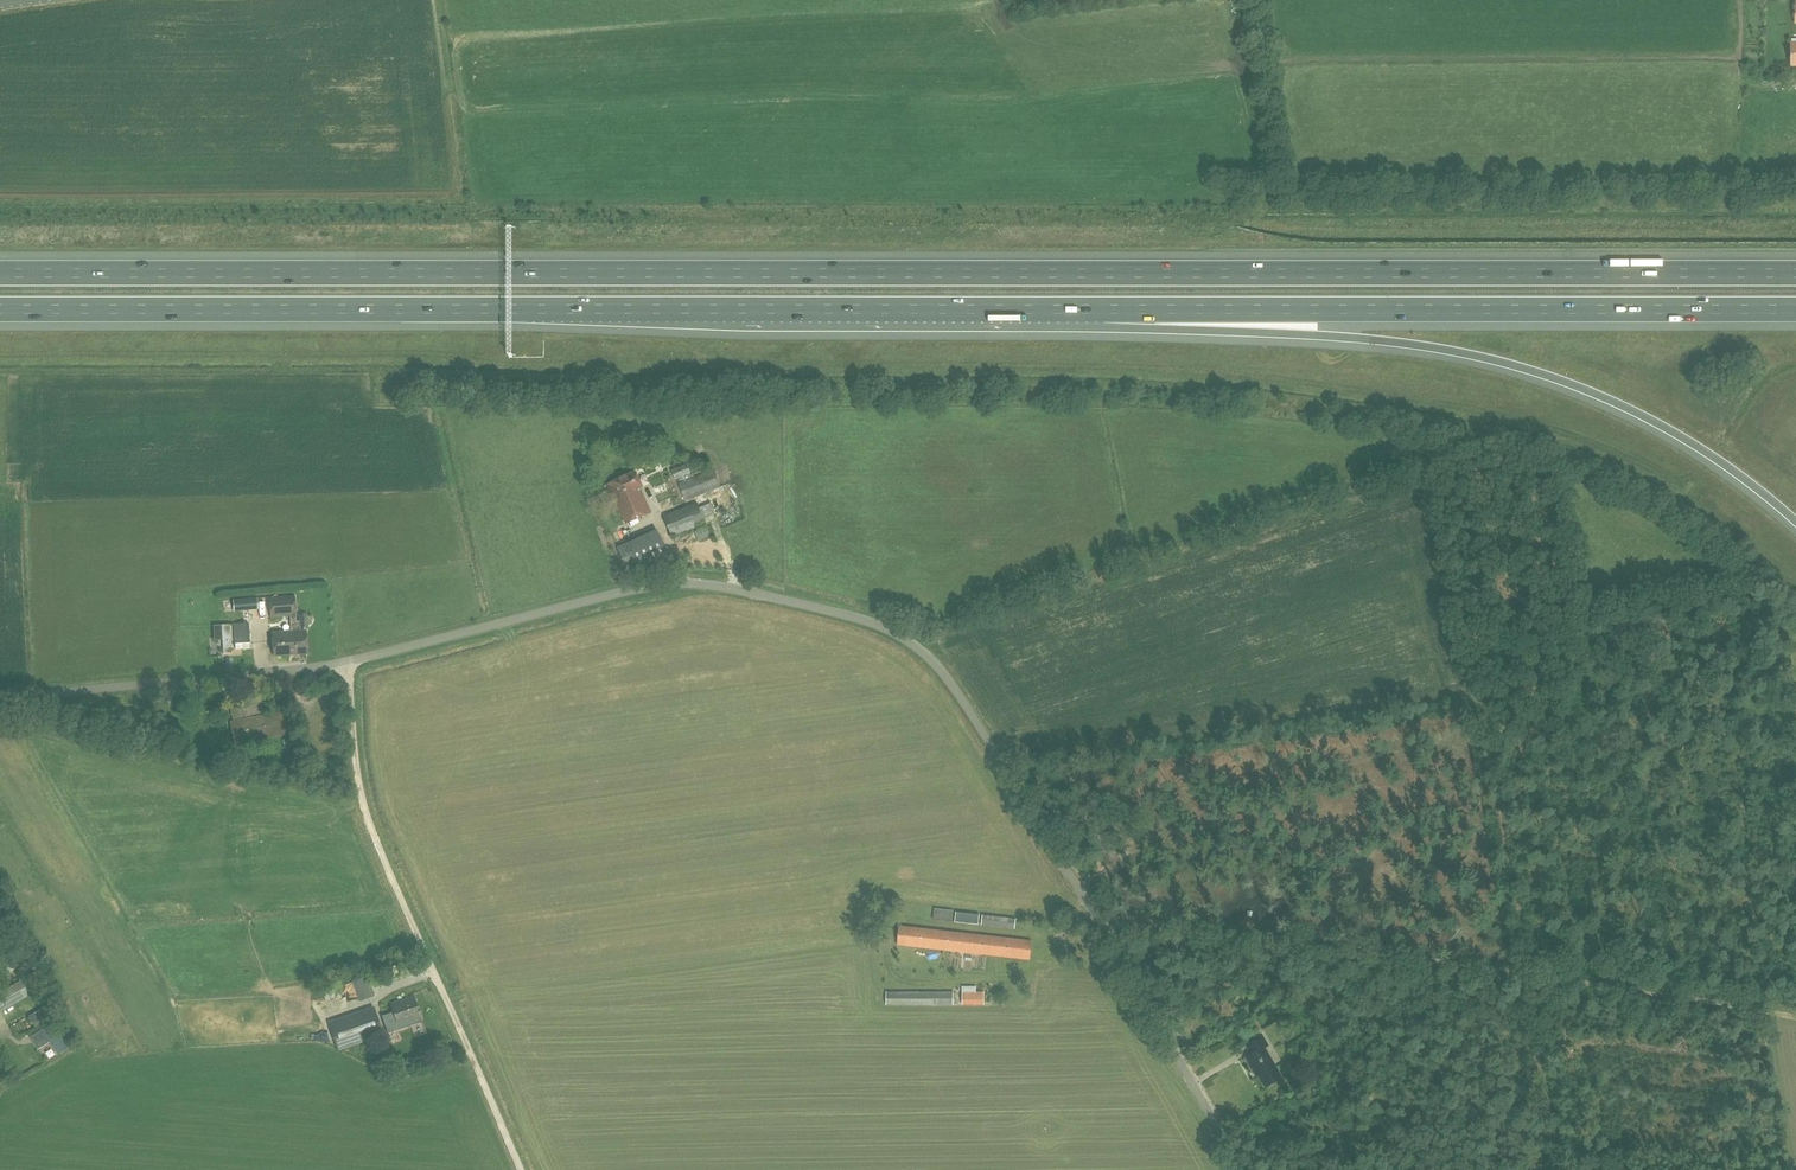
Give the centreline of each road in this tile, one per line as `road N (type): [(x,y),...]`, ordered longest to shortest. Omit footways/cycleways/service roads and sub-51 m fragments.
road 1 (motorway): [(1795,273),(0,273)]
road 2 (unclassified): [(1245,1169),(954,686),(922,649),(873,622),(677,582),(302,669),(0,691)]
road 3 (motorway): [(0,310),(1104,309)]
road 4 (motorway): [(1104,309),(1448,351),(1529,371),(1676,436),(1795,524)]
road 5 (track): [(1098,919),(1159,921),(1795,1017)]
road 6 (motorway): [(1104,309),(1795,308)]
road 7 (track): [(520,1169),(383,855),(358,777),(347,662)]
road 8 (track): [(1561,1169),(1514,973)]

